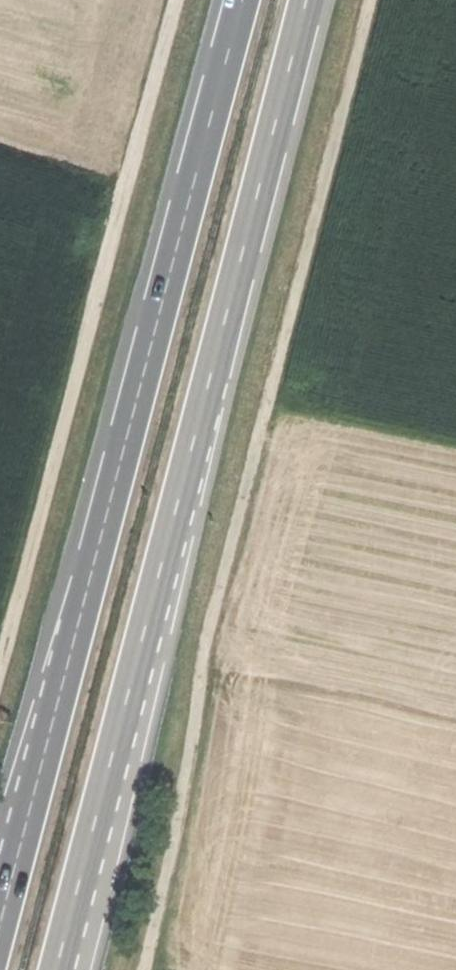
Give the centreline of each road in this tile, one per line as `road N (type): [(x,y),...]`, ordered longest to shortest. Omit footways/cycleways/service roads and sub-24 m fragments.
road 1 (track): [(143,969),(181,826),(207,640),(373,0)]
road 2 (trunk): [(243,0),(0,903)]
road 3 (track): [(184,0),(0,659)]
road 4 (trunk): [(57,969),(188,464)]
road 5 (trunk): [(61,969),(188,464)]
road 6 (trunk): [(188,464),(306,0)]

